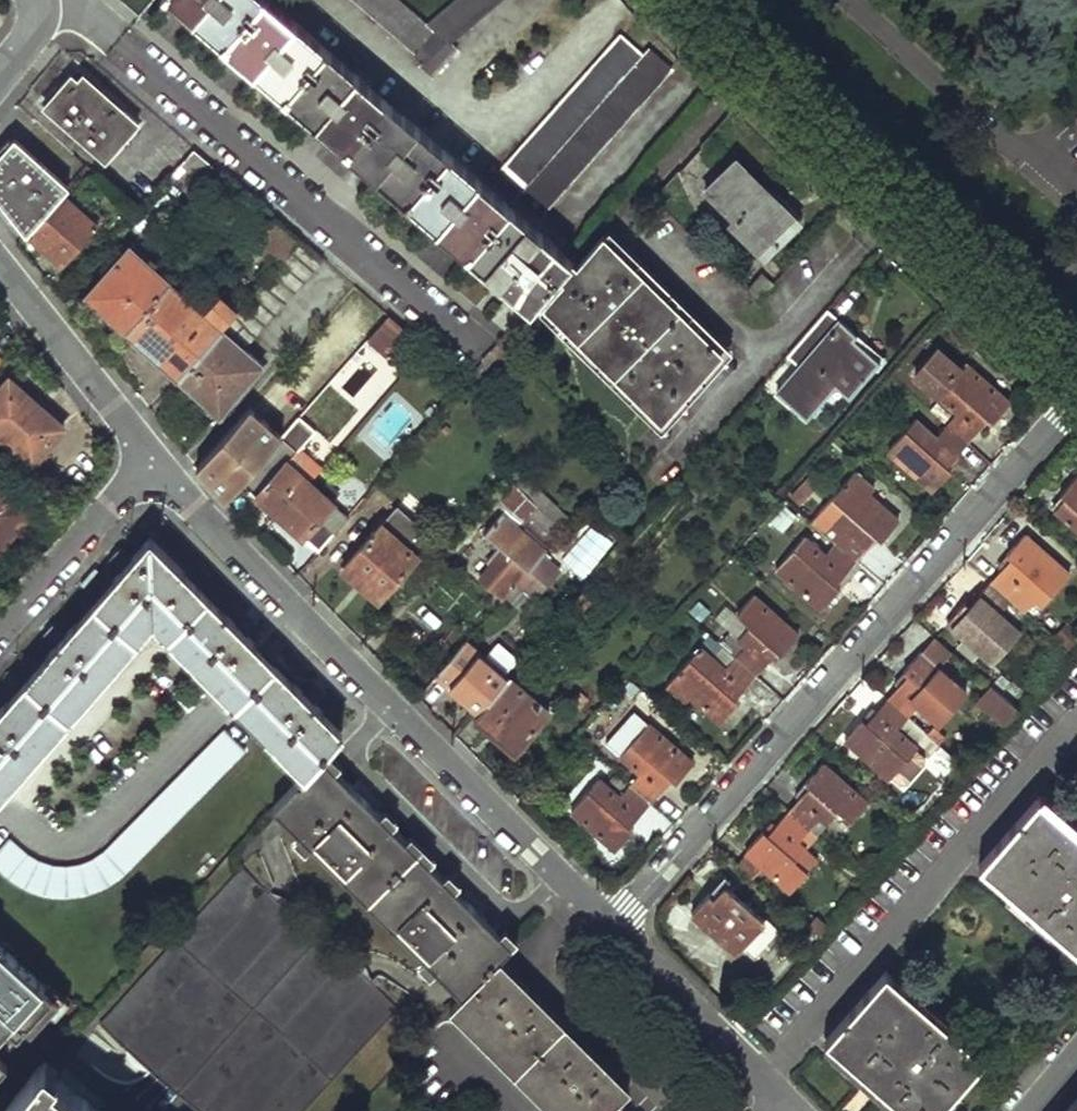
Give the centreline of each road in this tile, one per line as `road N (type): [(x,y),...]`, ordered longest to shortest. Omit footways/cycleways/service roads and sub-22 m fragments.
road 1 (residential): [(610,930),(1076,407)]
road 2 (residential): [(151,459),(610,930)]
road 3 (residential): [(675,0),(961,303),(1076,407)]
road 4 (residential): [(610,930),(790,1110)]
road 5 (residential): [(0,267),(151,459)]
road 6 (residential): [(151,459),(0,628)]

